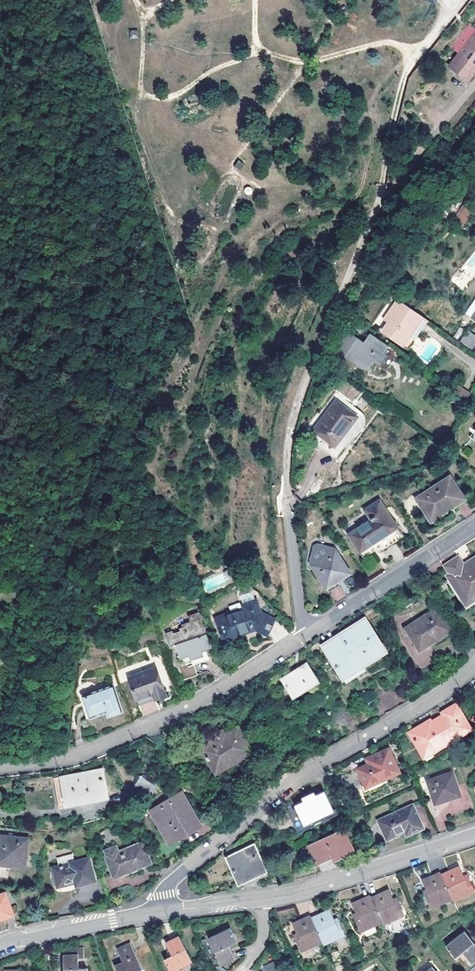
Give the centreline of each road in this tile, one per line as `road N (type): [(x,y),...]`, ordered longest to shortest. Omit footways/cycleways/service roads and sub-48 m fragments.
road 1 (residential): [(474,525),(237,680),(88,751),(0,771)]
road 2 (residential): [(474,664),(281,789),(167,888),(162,912)]
road 3 (tertiary): [(0,947),(162,912)]
road 4 (tertiary): [(474,835),(341,879)]

